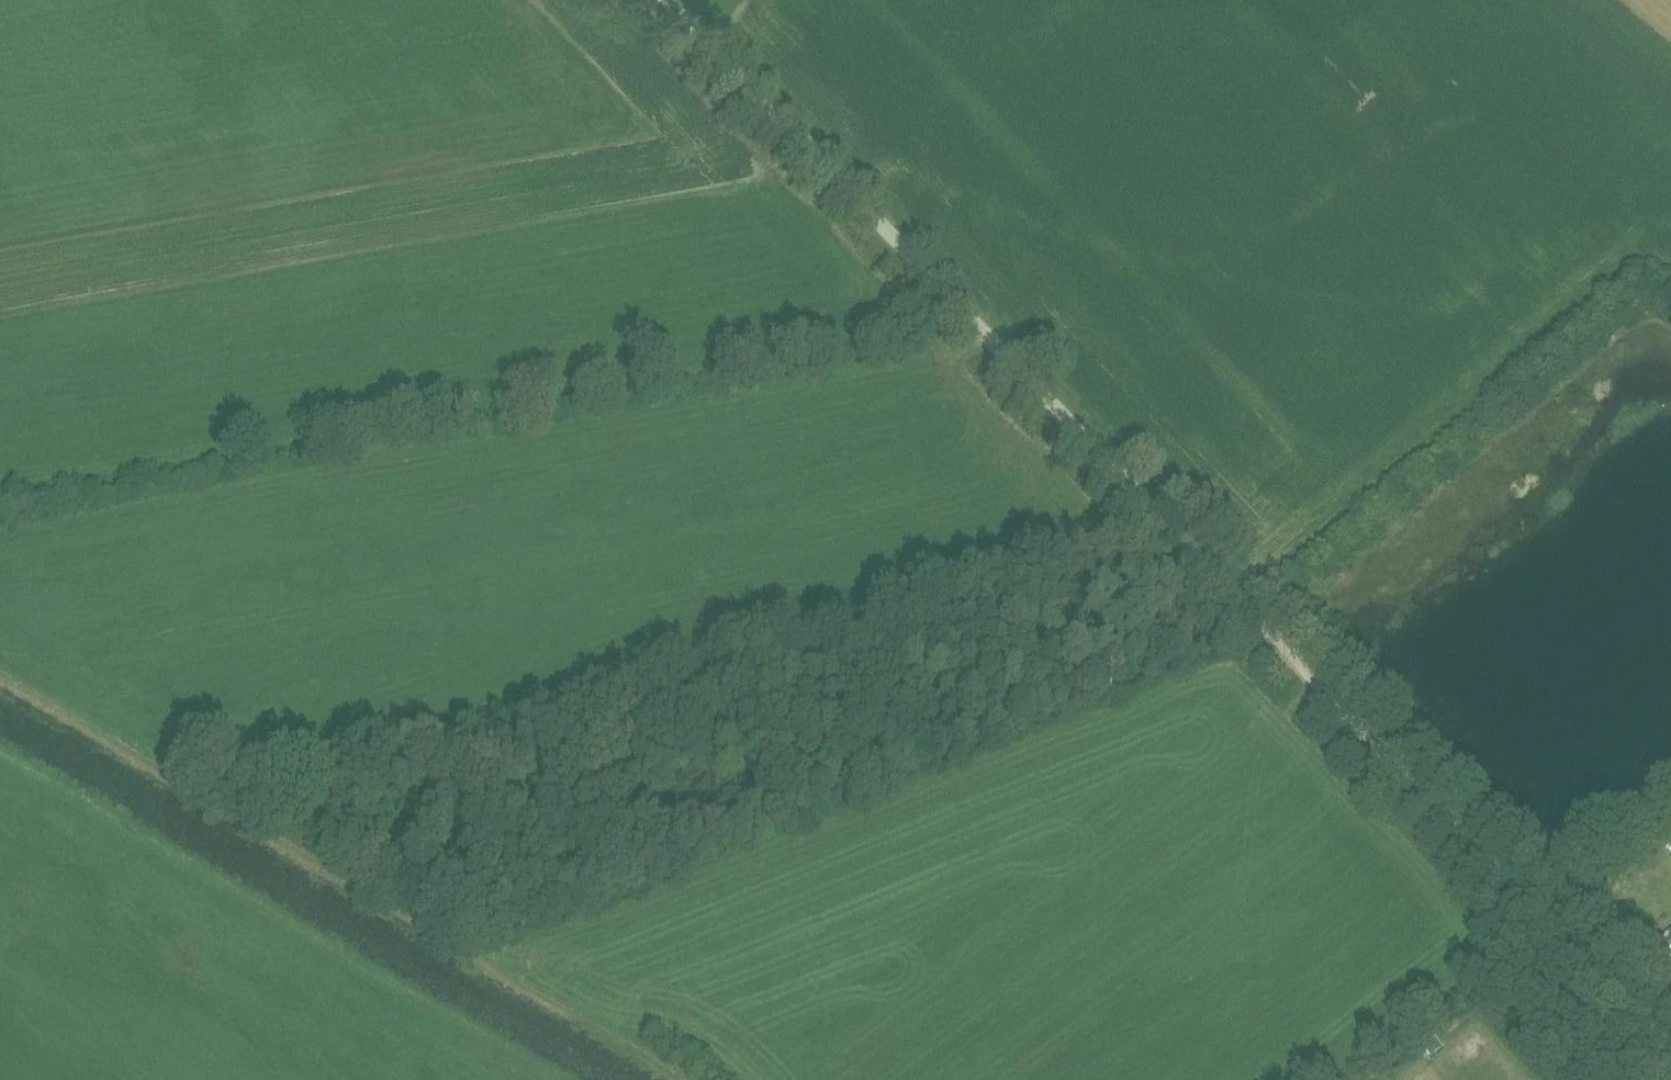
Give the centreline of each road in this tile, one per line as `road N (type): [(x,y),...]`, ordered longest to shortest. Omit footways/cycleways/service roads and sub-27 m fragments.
road 1 (unclassified): [(1670,1051),(657,0)]

